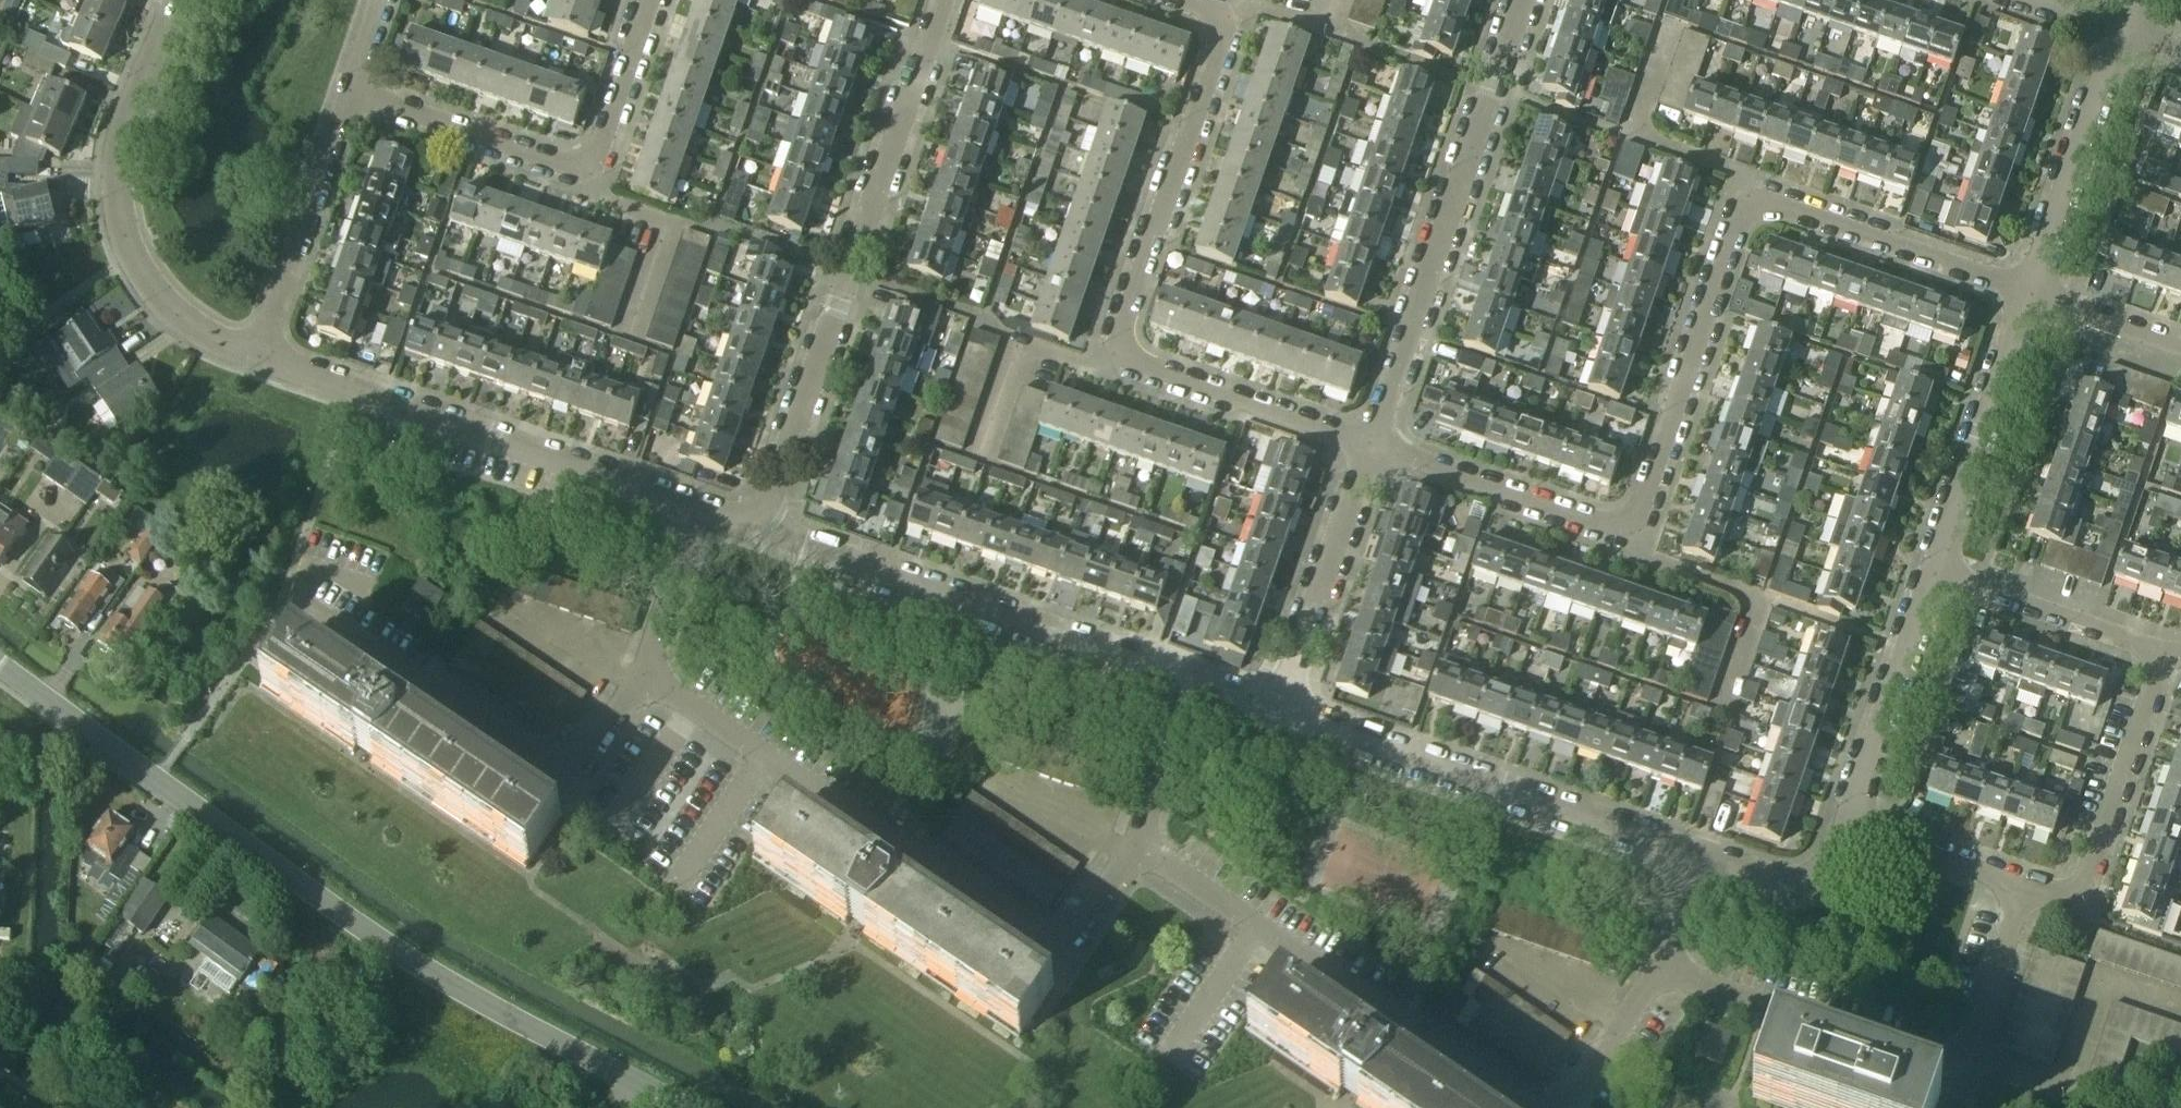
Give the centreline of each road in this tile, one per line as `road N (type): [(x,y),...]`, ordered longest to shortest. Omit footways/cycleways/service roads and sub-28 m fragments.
road 1 (residential): [(1371,448),(1635,535),(1744,195),(2031,292)]
road 2 (unclassified): [(0,663),(431,976),(684,1107)]
road 3 (residential): [(1371,448),(1110,363),(1226,22),(1165,0)]
road 4 (residential): [(1136,844),(1079,930),(1058,943),(1036,939),(642,675)]
road 5 (residential): [(760,526),(944,0)]
road 6 (residential): [(2024,886),(1967,1053),(1936,1066),(1661,966)]
road 7 (residential): [(1371,448),(1515,0)]
road 8 (residential): [(1525,1107),(1136,844)]
road 9 (unclassified): [(698,505),(262,356)]
road 10 (unclassified): [(1192,681),(760,526)]
road 11 (unclassified): [(1698,855),(1277,709)]
road 12 (residential): [(642,675),(578,766),(561,773),(539,767),(298,604)]
road 13 (residential): [(350,96),(586,181),(649,0)]
road 14 (unclassified): [(262,356),(195,330),(155,298),(113,196),(116,143),(178,0)]
road 15 (residential): [(2024,886),(2056,896),(2087,880),(2171,646)]
road 16 (unclassified): [(1935,573),(2031,292)]
road 17 (residential): [(1277,709),(1371,448)]
road 18 (residential): [(262,356),(350,96)]
road 19 (unclassified): [(2031,292),(2119,35)]
road 20 (unclassified): [(1849,822),(1935,573)]
road 21 (residential): [(2171,646),(1935,573)]
road 22 (unclassified): [(1698,855),(1786,882),(1811,880),(1830,865),(1849,822)]
road 23 (residential): [(1849,822),(2024,886)]
road 24 (residential): [(698,505),(642,675)]
road 25 (residential): [(1661,966),(1557,1107)]
road 26 (residential): [(1192,681),(1136,844)]
road 27 (residential): [(2180,347),(2031,292)]

